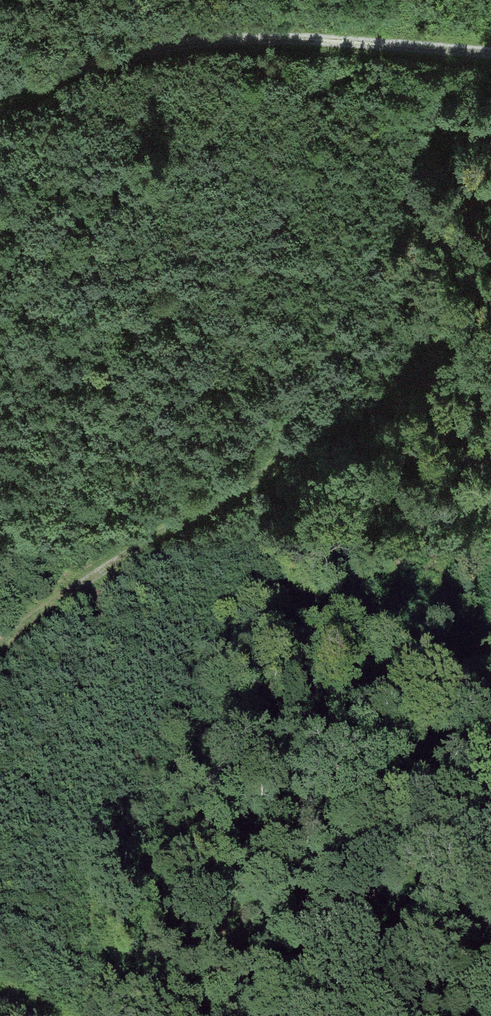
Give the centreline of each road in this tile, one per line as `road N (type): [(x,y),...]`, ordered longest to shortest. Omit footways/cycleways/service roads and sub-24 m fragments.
road 1 (track): [(490,361),(0,636)]
road 2 (track): [(0,94),(109,60),(224,38),(490,55)]

